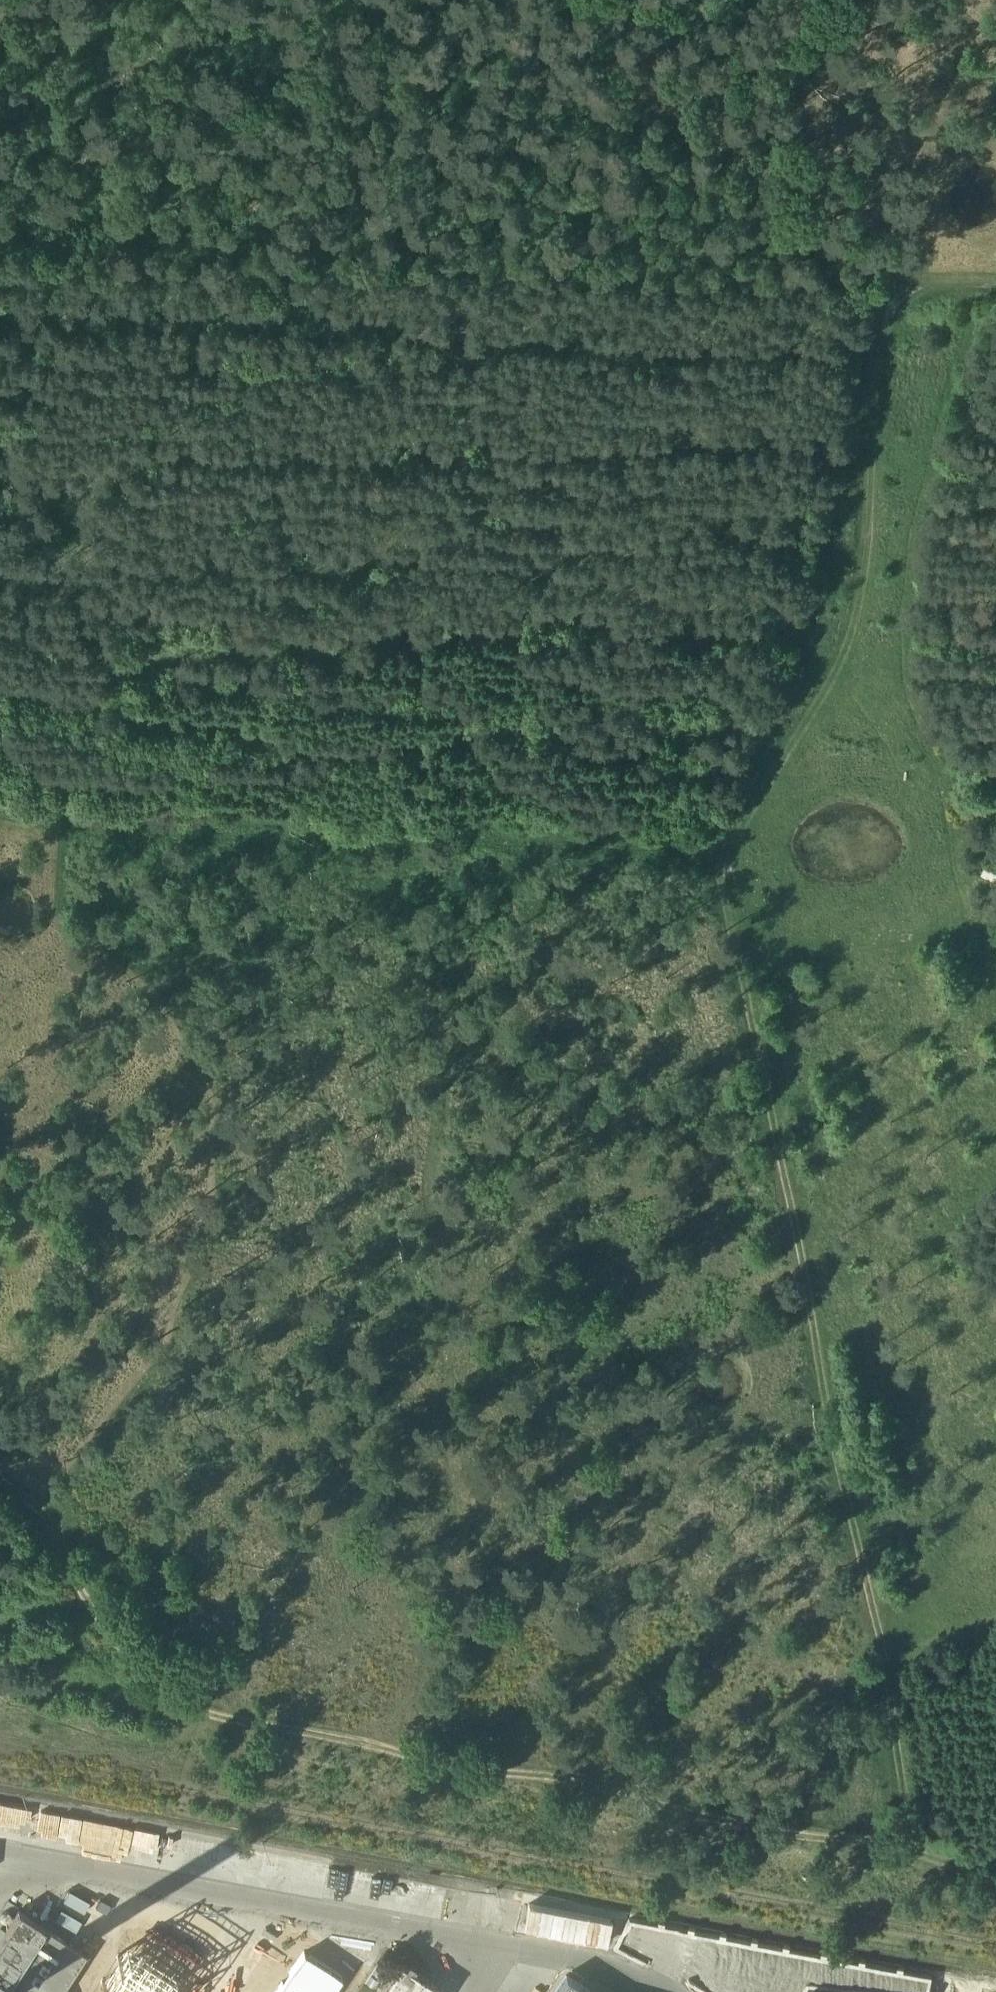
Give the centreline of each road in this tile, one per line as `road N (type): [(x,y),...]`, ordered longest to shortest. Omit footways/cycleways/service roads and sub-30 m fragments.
road 1 (track): [(0,1511),(107,1660),(159,1706),(191,1722),(995,1861)]
road 2 (track): [(921,1851),(882,1657)]
road 3 (track): [(995,288),(860,285)]

